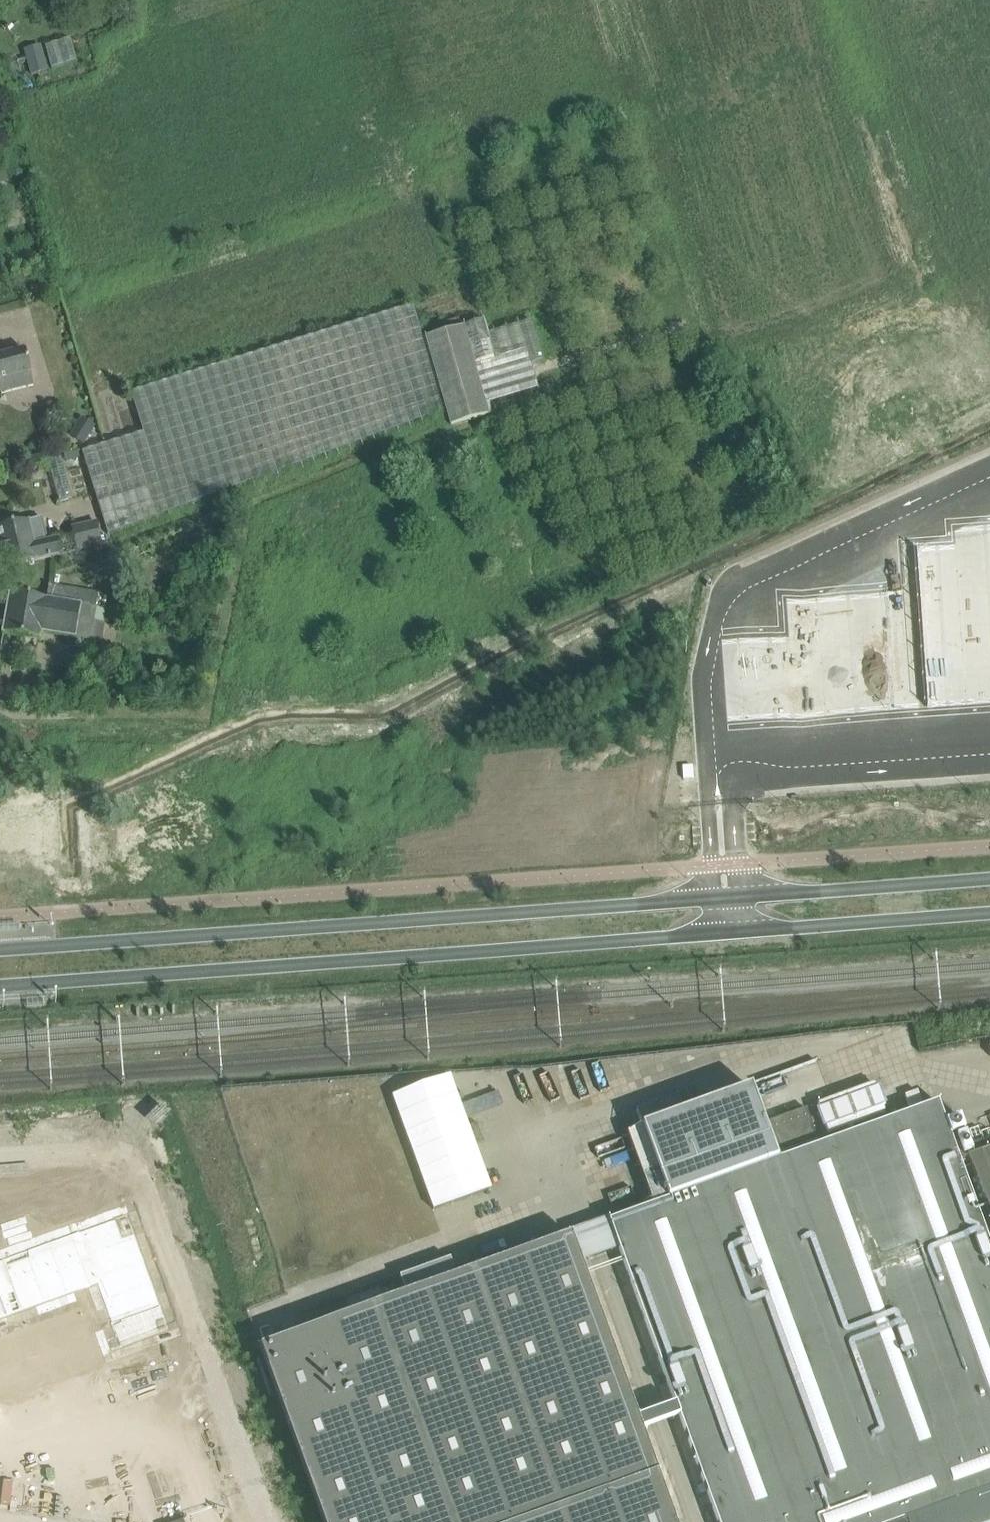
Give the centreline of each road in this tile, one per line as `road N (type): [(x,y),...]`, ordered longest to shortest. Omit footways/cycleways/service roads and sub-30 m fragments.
road 1 (residential): [(0,1158),(89,1150),(116,1154),(132,1166),(268,1521)]

